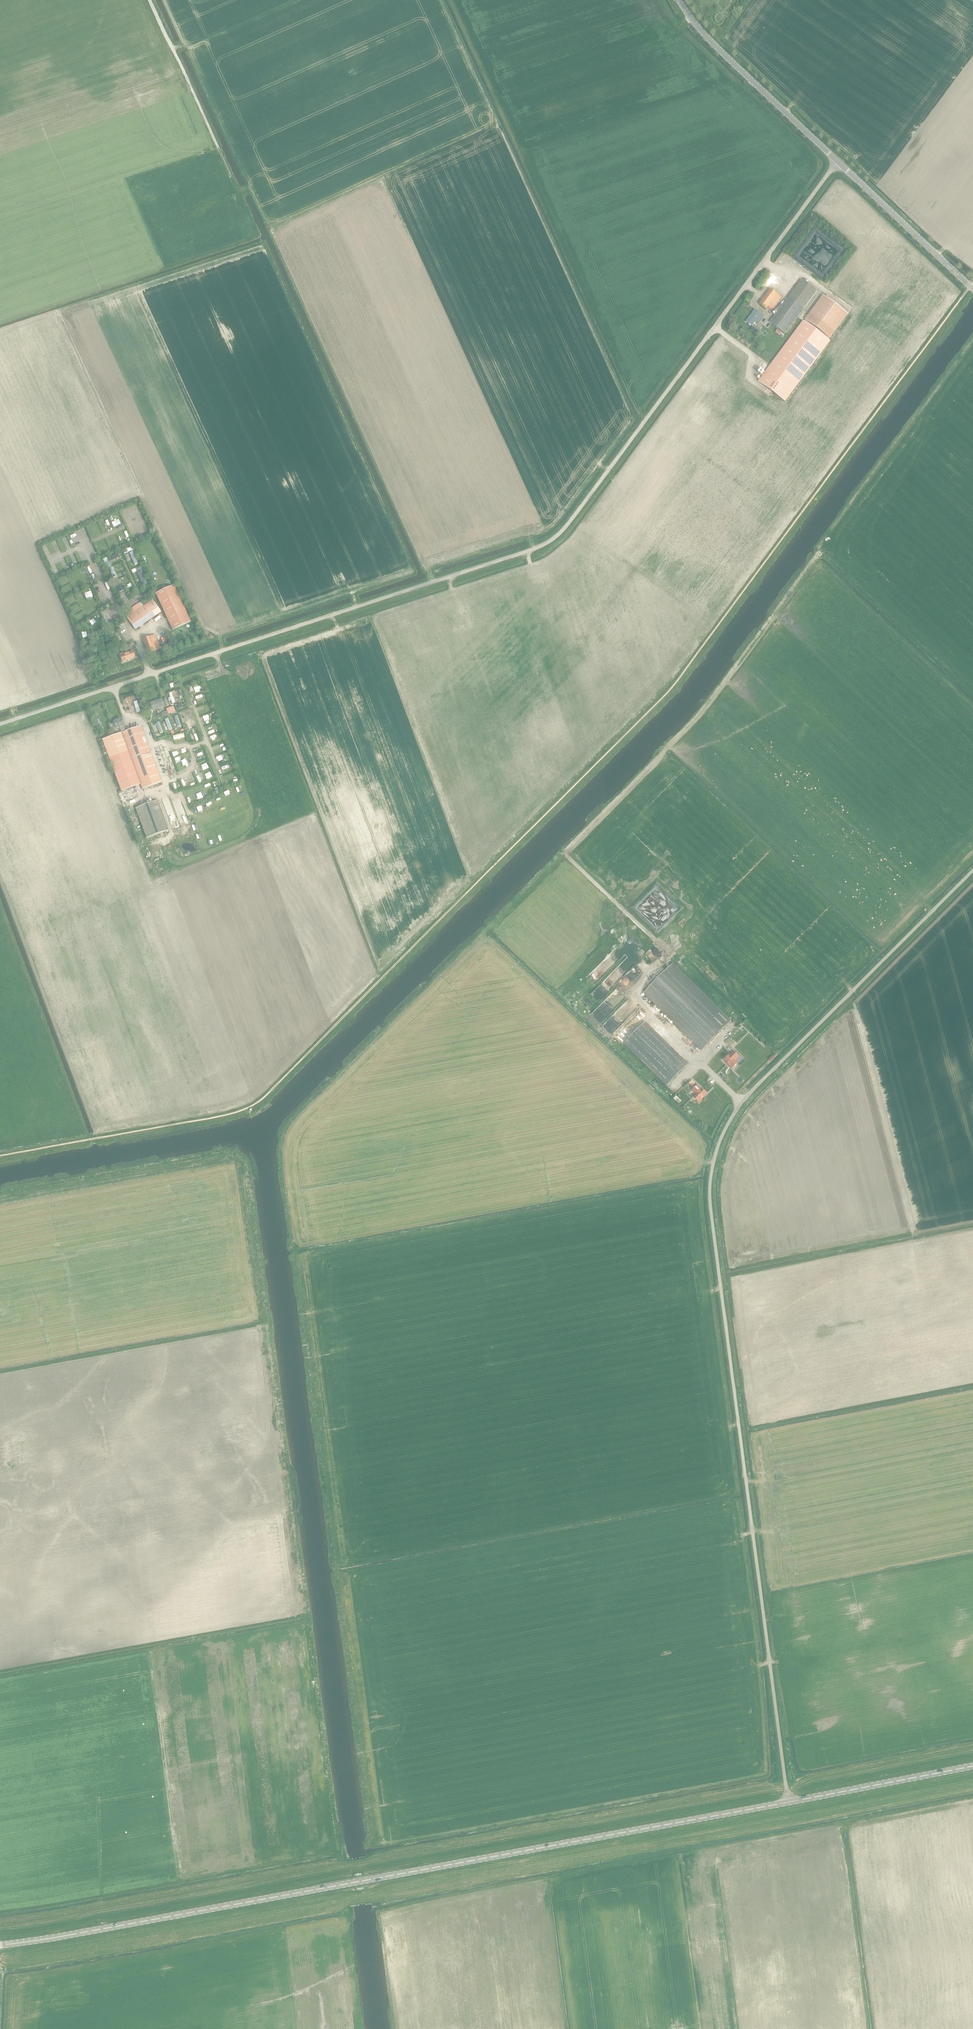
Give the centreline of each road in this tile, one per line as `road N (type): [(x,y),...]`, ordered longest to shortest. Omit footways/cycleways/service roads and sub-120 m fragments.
road 1 (unclassified): [(0,724),(548,542),(835,165)]
road 2 (unclassified): [(788,1802),(710,1176),(722,1131),(741,1102),(972,871)]
road 3 (secondary): [(0,1945),(788,1802)]
road 4 (tertiary): [(821,147),(679,0)]
road 5 (secondary): [(788,1802),(972,1767)]
road 6 (unclassified): [(218,147),(151,0)]
road 7 (tertiary): [(972,289),(858,181)]

